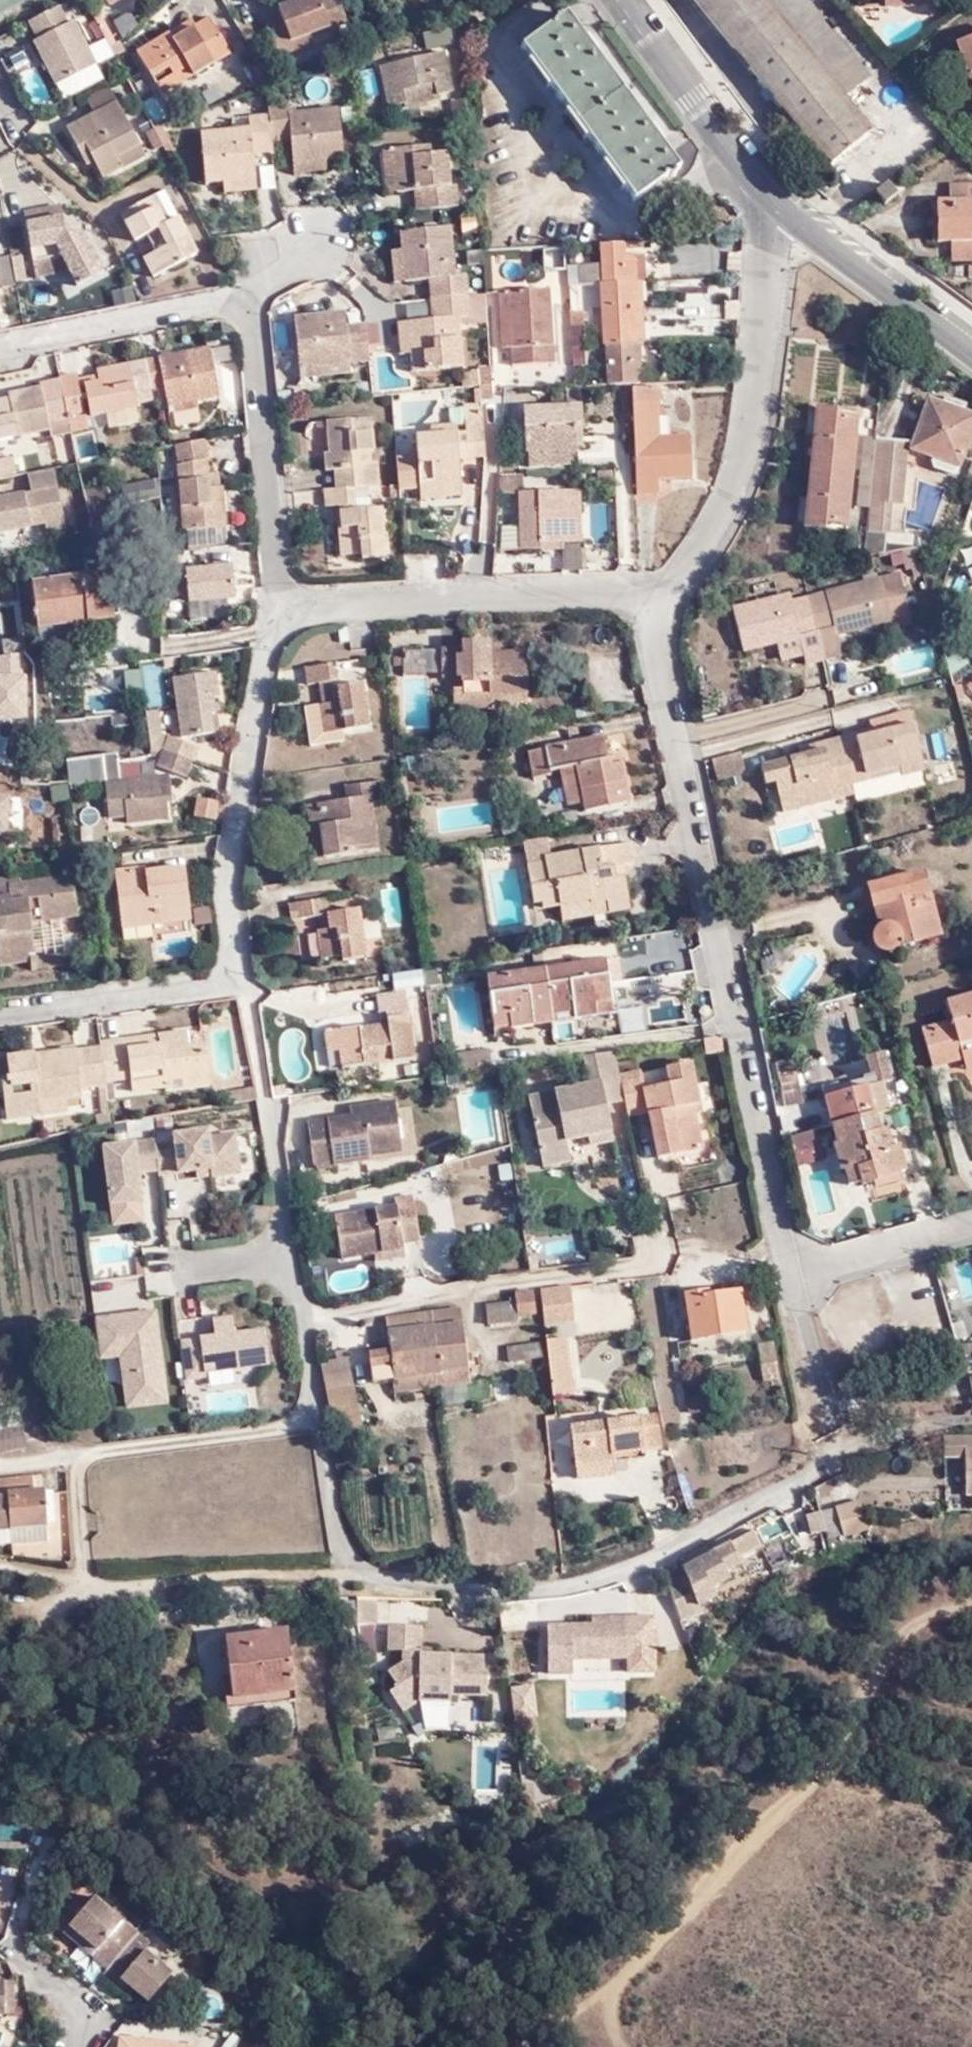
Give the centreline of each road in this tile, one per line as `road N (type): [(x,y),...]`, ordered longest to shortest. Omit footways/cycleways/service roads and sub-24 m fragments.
road 1 (residential): [(316,1430),(351,1576),(514,1586),(678,1544),(905,1424),(971,1426)]
road 2 (residential): [(794,1272),(658,592)]
road 3 (track): [(971,1610),(897,1648),(555,2046)]
road 4 (residential): [(290,608),(254,300),(0,348)]
road 5 (residential): [(316,1430),(254,999)]
road 6 (residential): [(658,592),(710,544),(753,463),(778,204)]
road 7 (residential): [(254,999),(225,933),(290,608)]
road 8 (residential): [(290,608),(658,592)]
road 9 (residential): [(254,999),(0,1016)]
road 10 (tertiary): [(632,0),(778,204)]
road 11 (tertiary): [(778,204),(971,353)]
road 12 (residential): [(794,1272),(971,1222)]
road 13 (residential): [(831,1408),(794,1272)]

